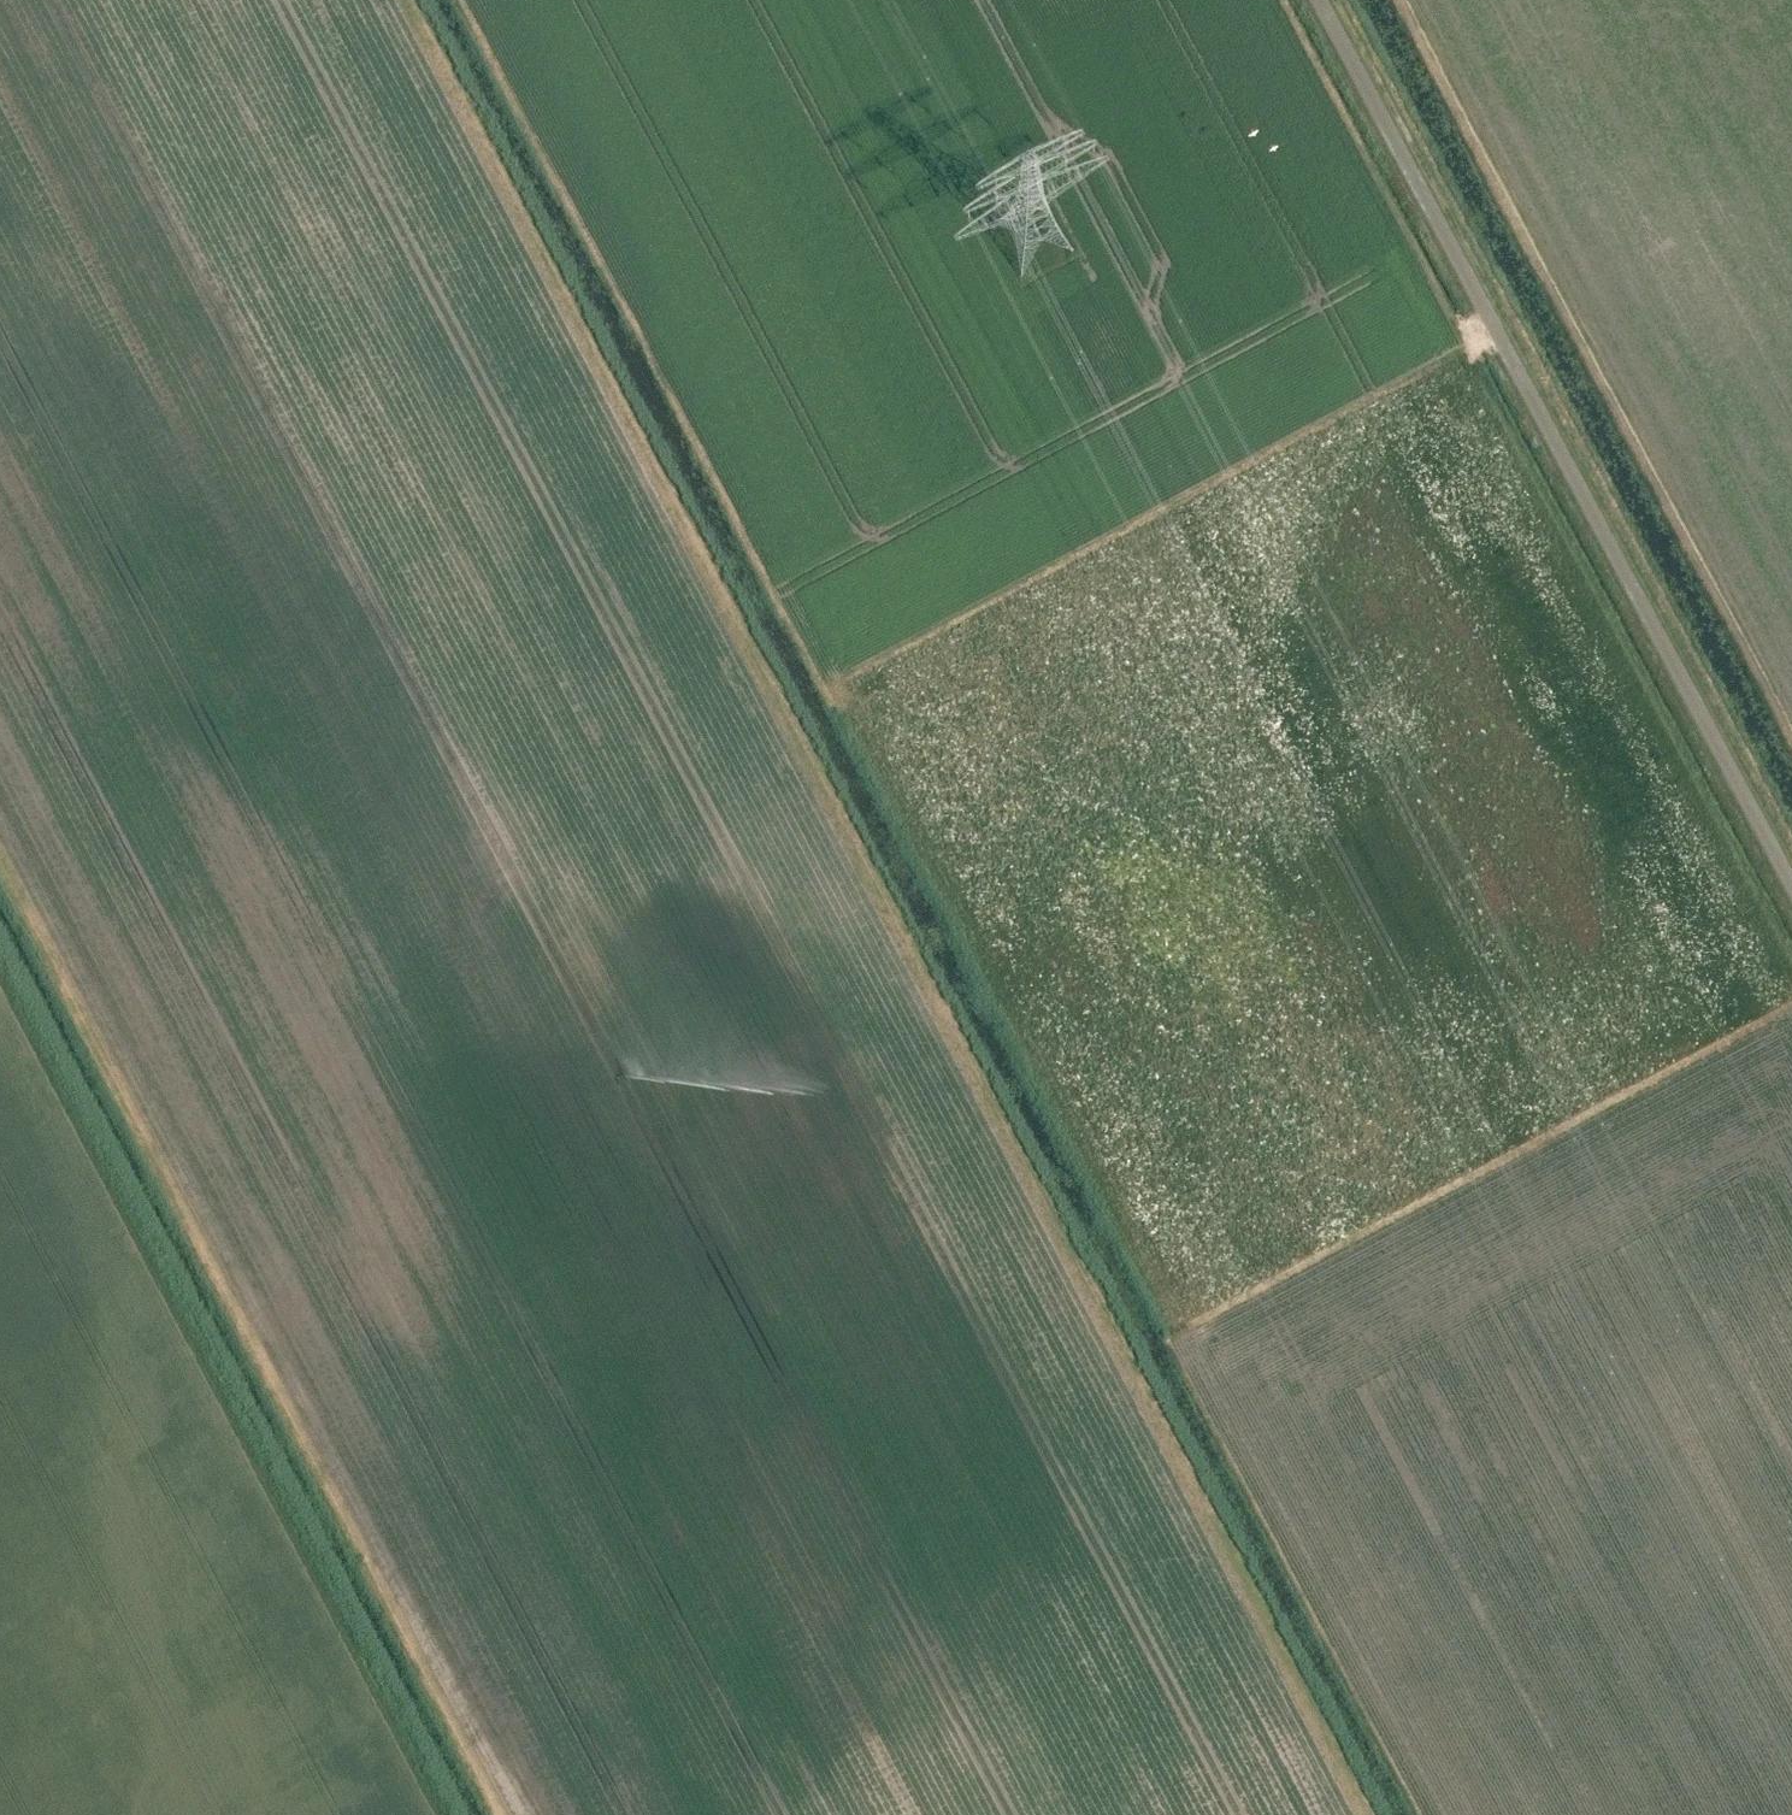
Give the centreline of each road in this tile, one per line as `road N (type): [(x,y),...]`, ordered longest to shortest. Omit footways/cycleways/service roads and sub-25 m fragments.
road 1 (unclassified): [(1791,886),(1319,0)]

